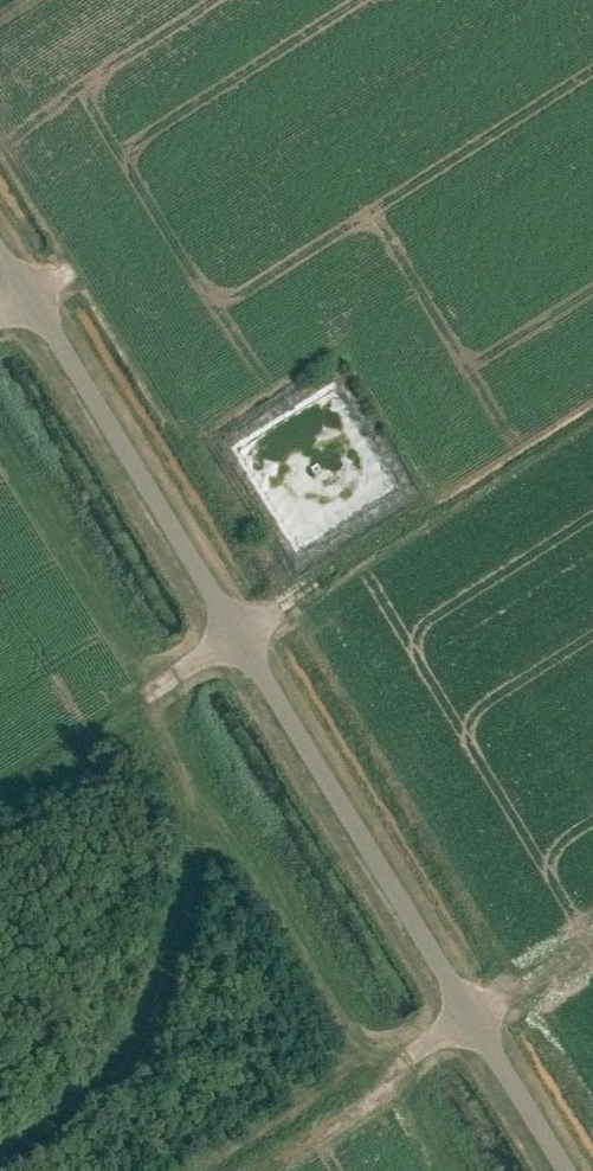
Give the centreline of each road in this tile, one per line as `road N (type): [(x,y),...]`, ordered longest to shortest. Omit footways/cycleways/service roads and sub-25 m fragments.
road 1 (unclassified): [(566,1170),(0,253)]

